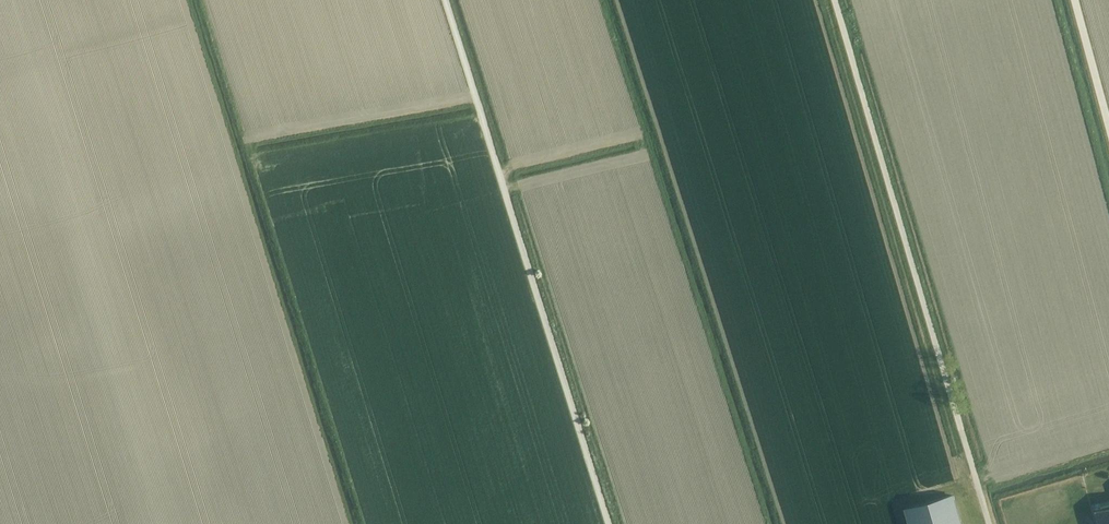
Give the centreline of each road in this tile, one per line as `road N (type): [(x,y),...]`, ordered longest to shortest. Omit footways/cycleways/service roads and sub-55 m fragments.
road 1 (track): [(836,0),(959,422)]
road 2 (track): [(1072,0),(1108,134)]

